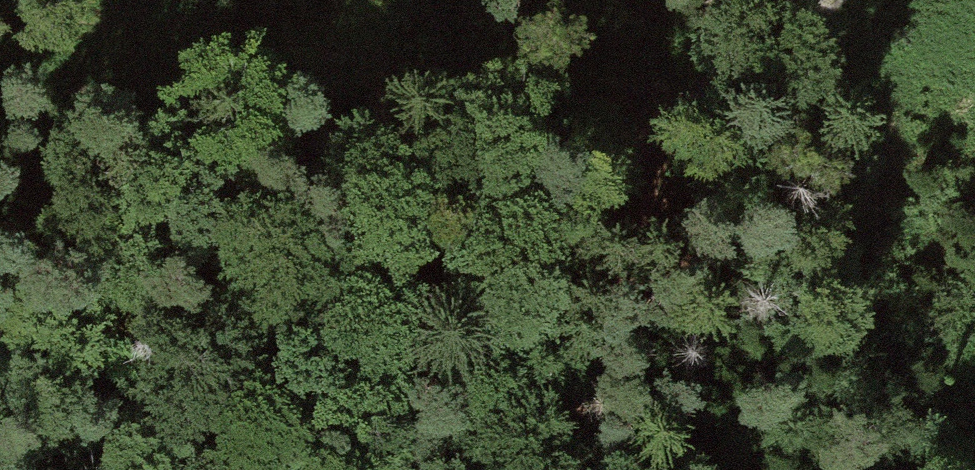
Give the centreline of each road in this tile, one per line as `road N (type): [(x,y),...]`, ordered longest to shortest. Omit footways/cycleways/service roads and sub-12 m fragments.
road 1 (track): [(0,23),(157,32),(678,95)]
road 2 (track): [(433,469),(541,257),(678,95),(838,0)]

